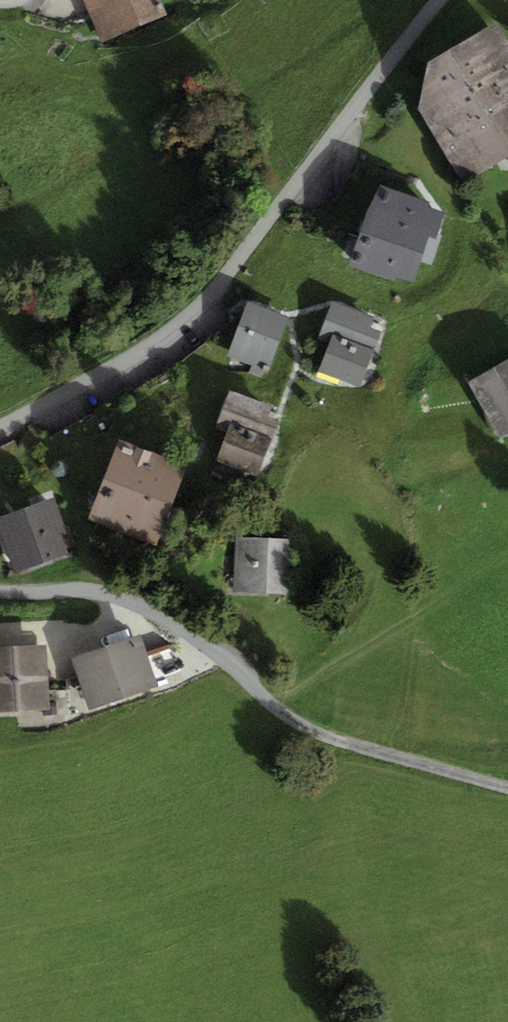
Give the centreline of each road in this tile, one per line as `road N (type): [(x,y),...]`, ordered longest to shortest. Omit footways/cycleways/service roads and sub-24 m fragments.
road 1 (residential): [(0,426),(132,357),(207,301),(441,0)]
road 2 (track): [(507,785),(351,744),(280,699),(250,667)]
road 3 (residential): [(250,667),(155,605),(0,588)]

